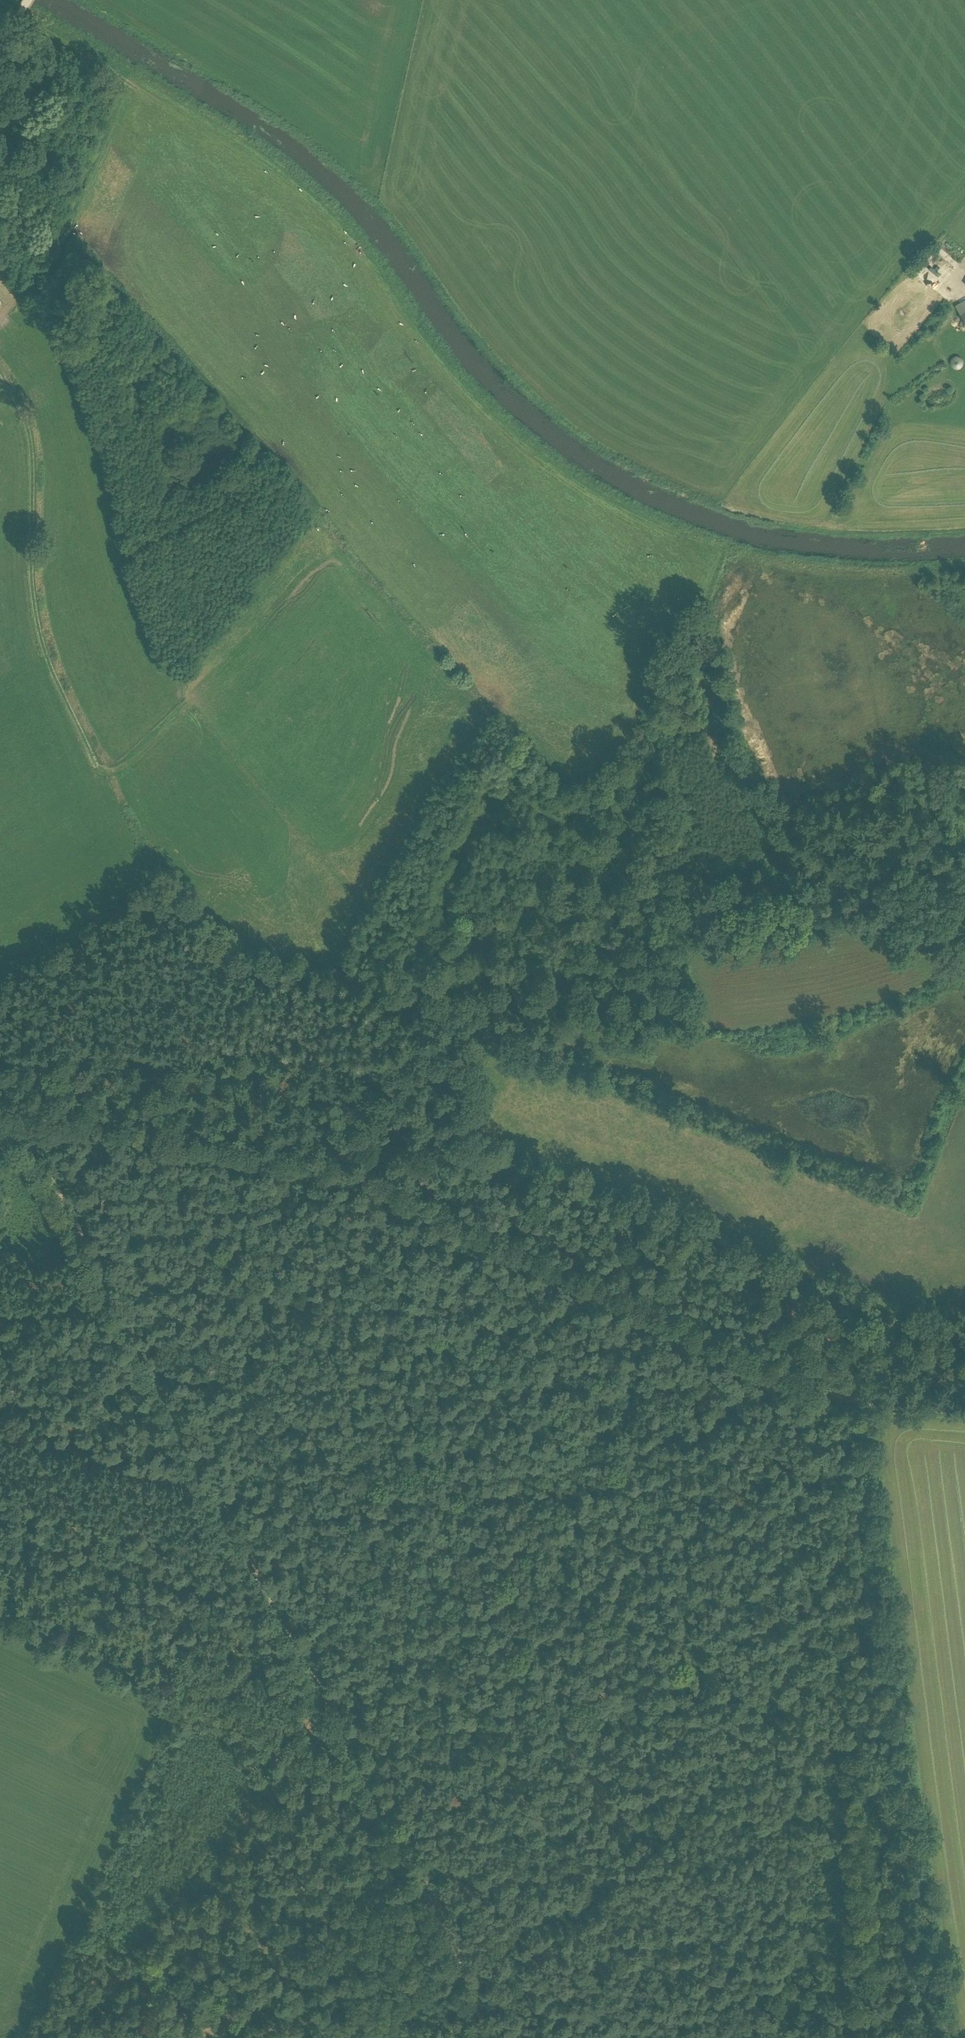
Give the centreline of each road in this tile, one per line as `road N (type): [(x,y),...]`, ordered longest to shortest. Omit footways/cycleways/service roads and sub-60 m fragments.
road 1 (track): [(477,2037),(477,2003),(463,1962),(15,1120)]
road 2 (track): [(15,1120),(58,1119),(370,1179),(856,1403)]
road 3 (track): [(964,1343),(888,1322),(856,1403)]

